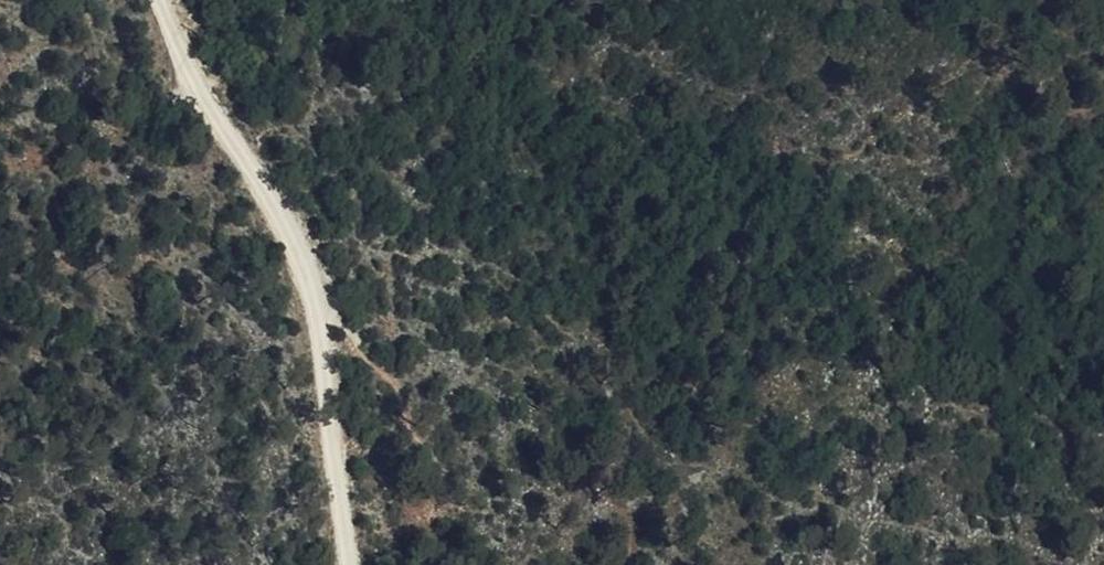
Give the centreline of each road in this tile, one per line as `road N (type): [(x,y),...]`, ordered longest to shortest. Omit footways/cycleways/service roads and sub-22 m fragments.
road 1 (track): [(354,564),(321,300),(157,0)]

